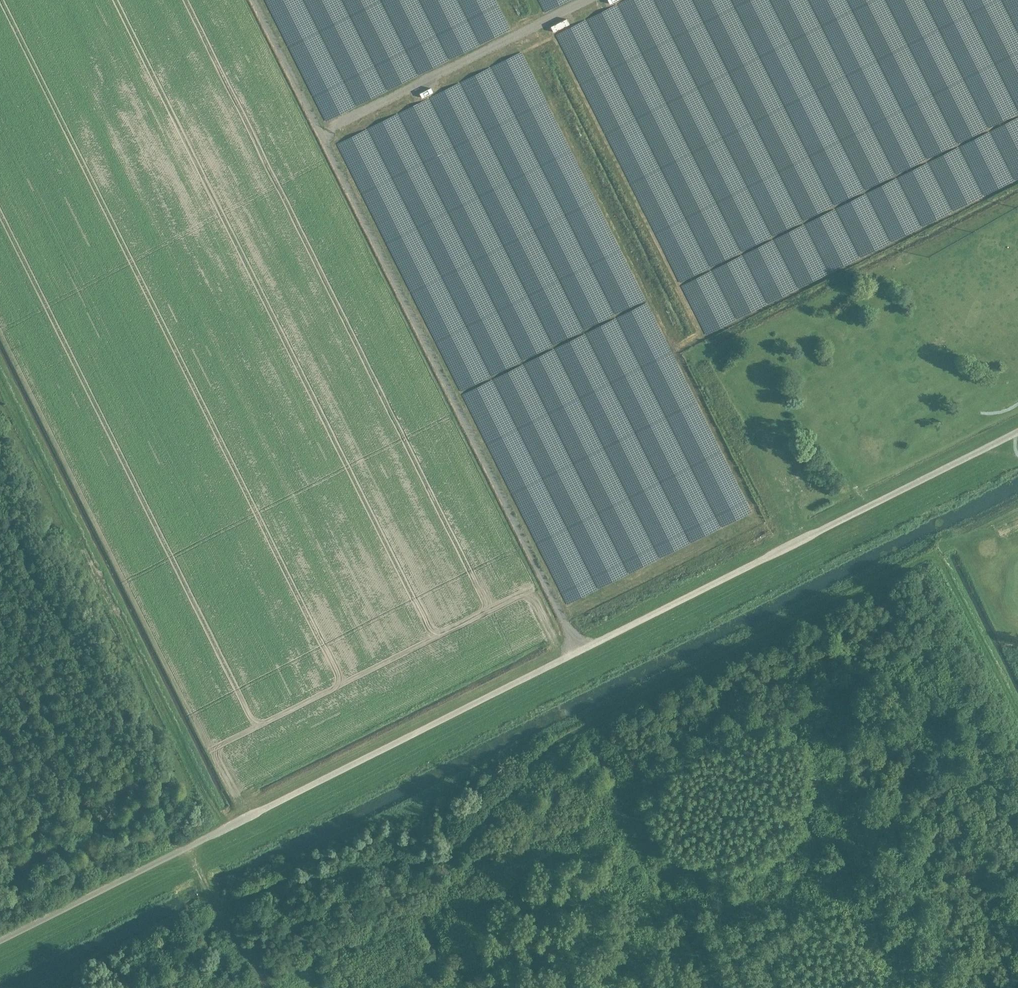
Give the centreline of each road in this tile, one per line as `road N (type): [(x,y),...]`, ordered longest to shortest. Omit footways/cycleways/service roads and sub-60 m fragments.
road 1 (unclassified): [(0,939),(1017,430)]

